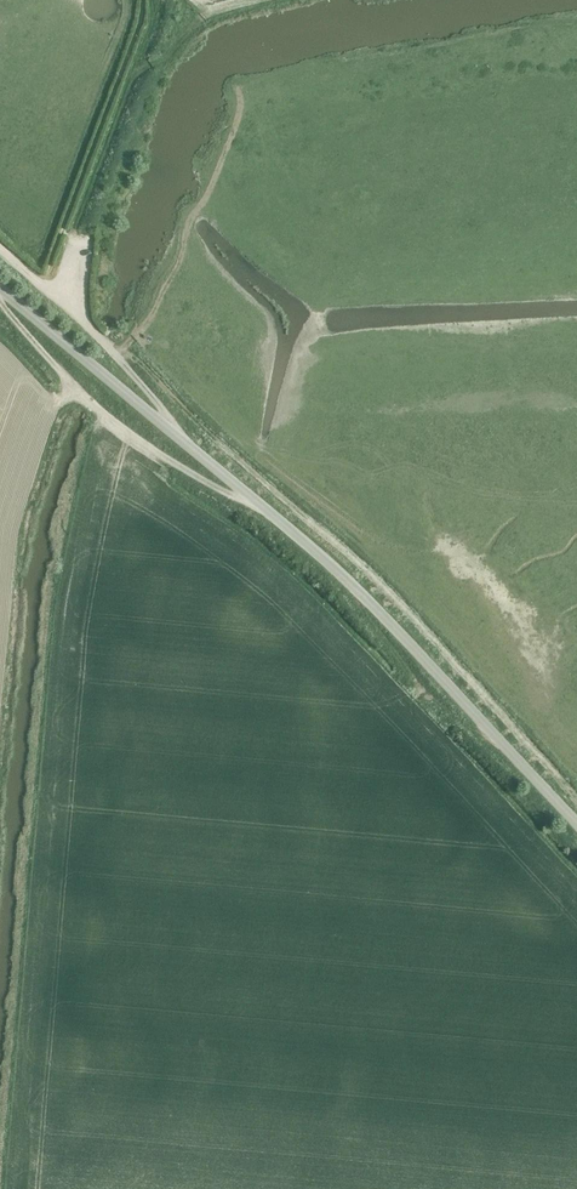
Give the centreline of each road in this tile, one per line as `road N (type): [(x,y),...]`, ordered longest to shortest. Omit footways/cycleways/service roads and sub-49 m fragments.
road 1 (track): [(576,795),(364,566),(132,374)]
road 2 (unclassified): [(576,823),(356,588),(191,448)]
road 3 (track): [(264,0),(203,17),(130,78),(53,289)]
road 4 (track): [(0,305),(98,411),(200,478),(255,501)]
road 5 (unclassified): [(191,448),(93,329),(0,247)]
road 6 (unclassified): [(191,448),(0,290)]

